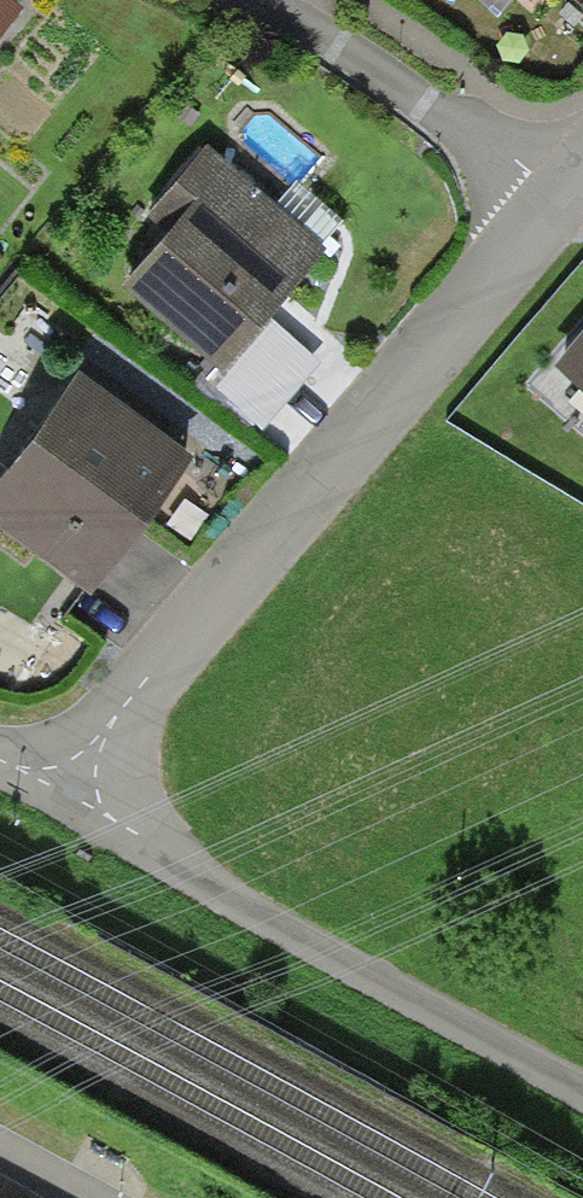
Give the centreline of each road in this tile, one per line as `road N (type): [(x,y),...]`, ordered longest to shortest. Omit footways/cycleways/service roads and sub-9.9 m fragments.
road 1 (residential): [(64,790),(125,704),(559,199)]
road 2 (residential): [(64,790),(253,913),(582,1095)]
road 3 (residential): [(559,199),(518,157),(263,0)]

